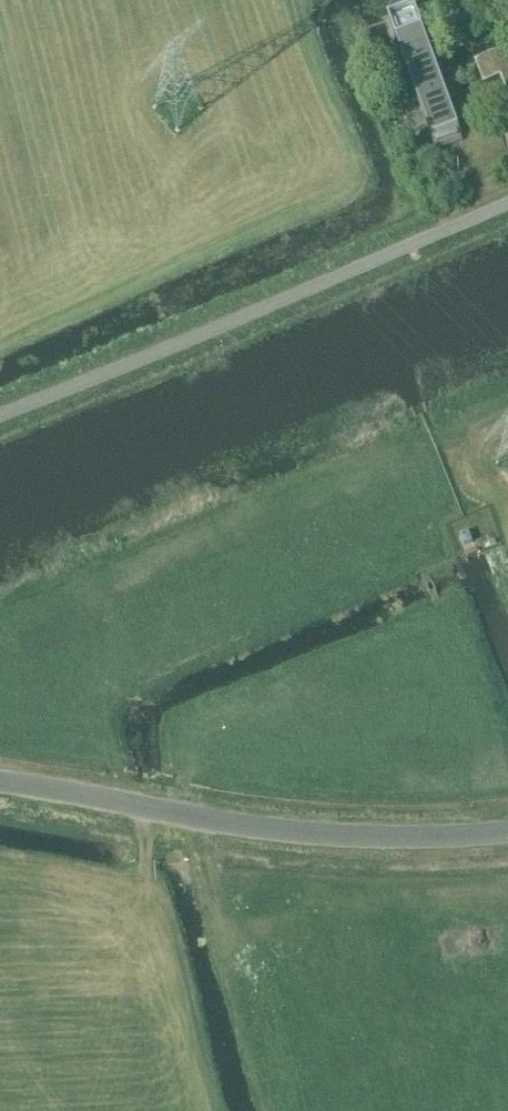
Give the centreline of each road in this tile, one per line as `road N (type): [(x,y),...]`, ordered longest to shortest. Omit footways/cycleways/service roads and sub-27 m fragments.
road 1 (unclassified): [(0,420),(507,203)]
road 2 (unclassified): [(0,781),(223,822),(382,837),(507,835)]

